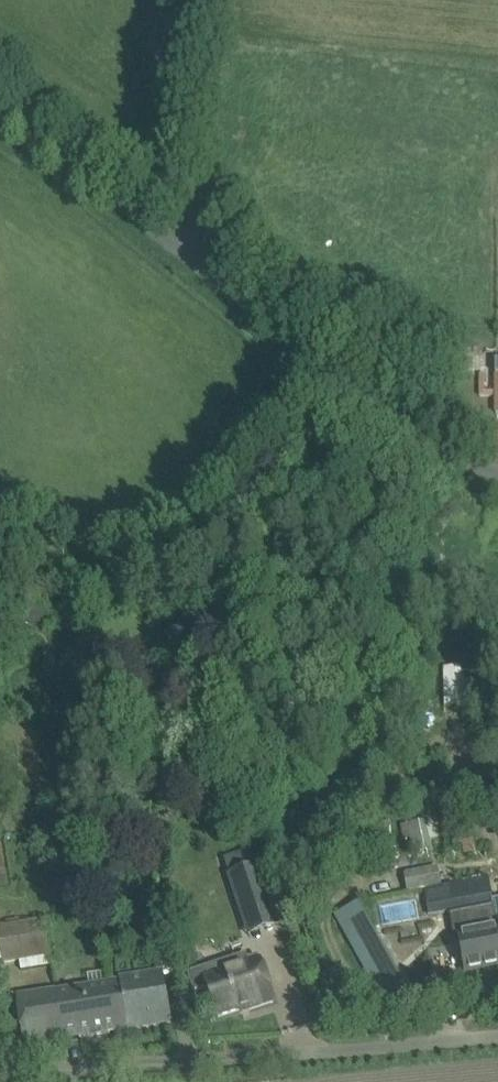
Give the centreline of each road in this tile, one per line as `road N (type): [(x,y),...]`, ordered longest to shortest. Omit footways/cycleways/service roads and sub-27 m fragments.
road 1 (unclassified): [(497,470),(440,449),(0,89)]
road 2 (unclassified): [(0,992),(20,1069),(497,1034)]
road 3 (track): [(313,345),(183,514),(121,530),(0,507)]

